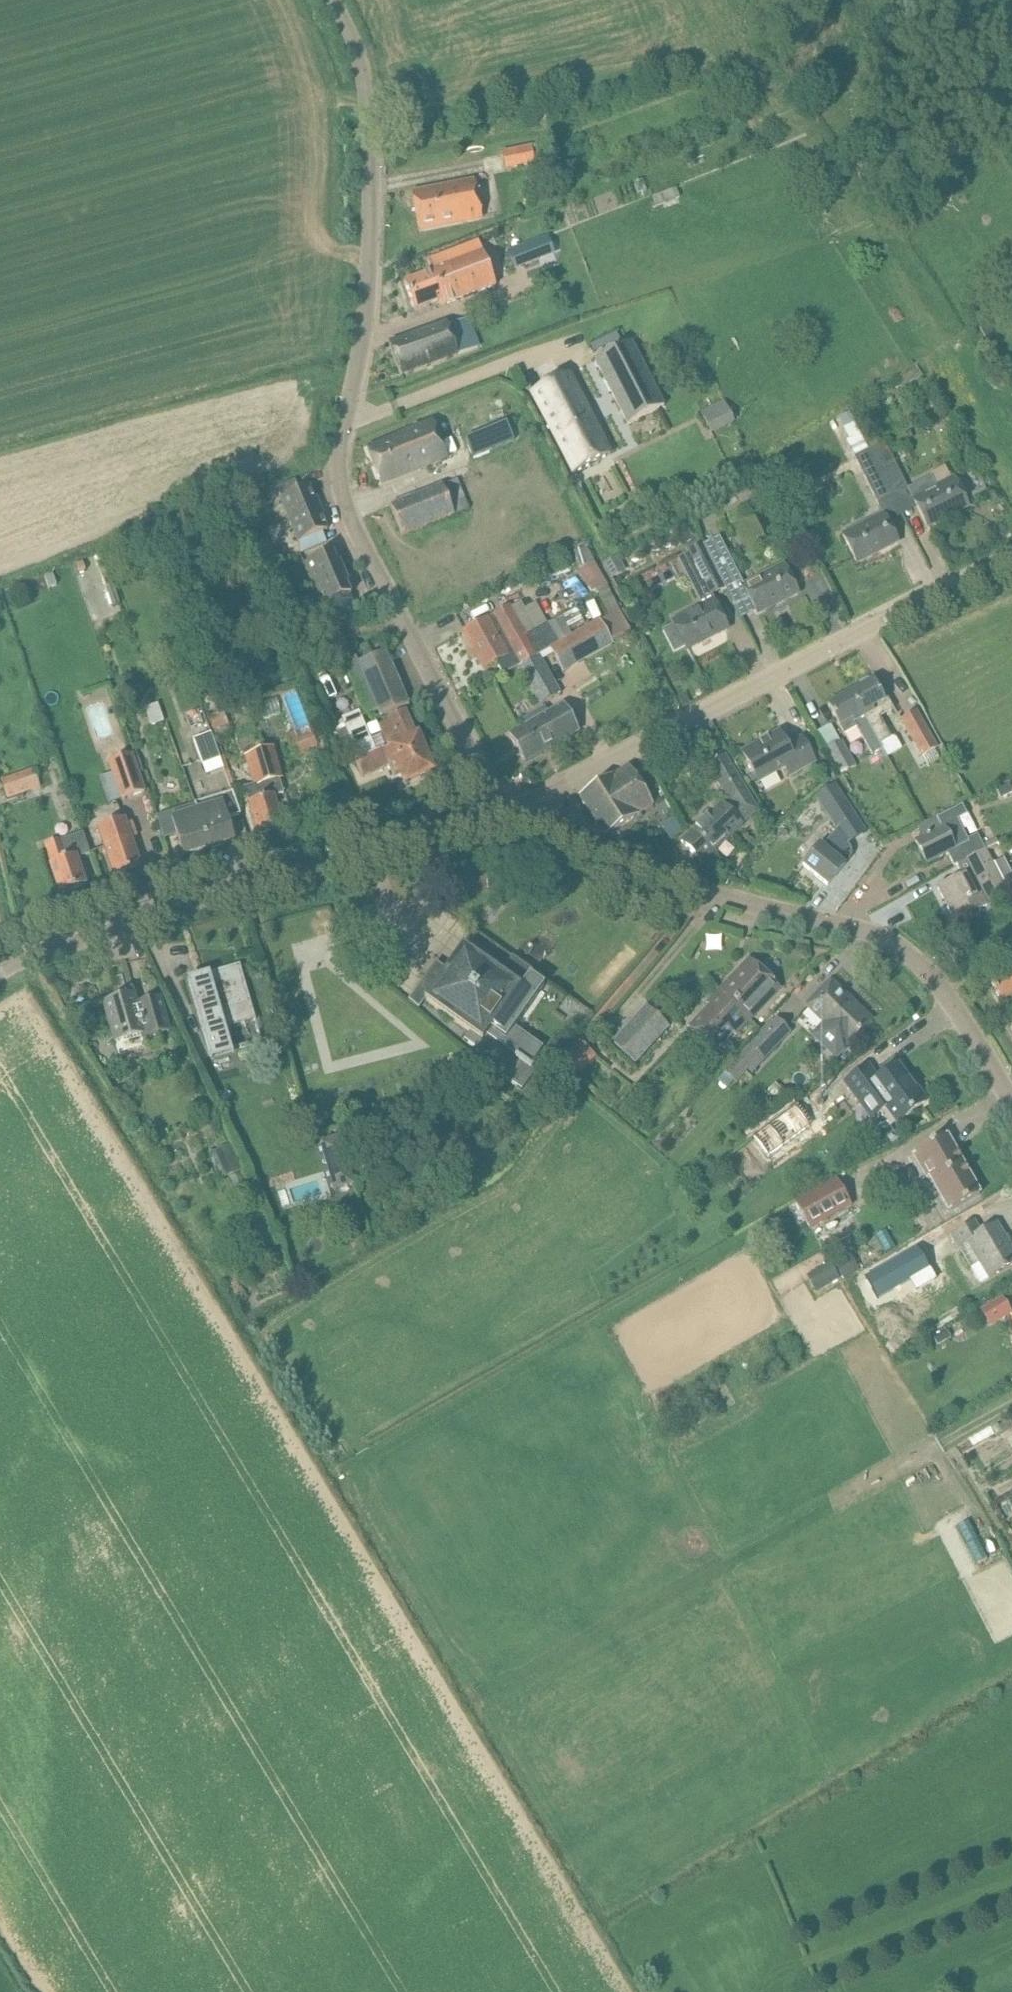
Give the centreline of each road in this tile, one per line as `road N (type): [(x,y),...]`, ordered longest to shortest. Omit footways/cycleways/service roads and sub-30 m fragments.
road 1 (unclassified): [(499,811),(350,527),(336,483),(370,271),(369,95),(334,0)]
road 2 (unclassified): [(1011,1106),(947,997),(912,958),(877,936),(719,894),(563,836),(536,795)]
road 3 (tertiary): [(536,795),(1011,555)]
road 4 (tertiary): [(0,970),(499,811)]

